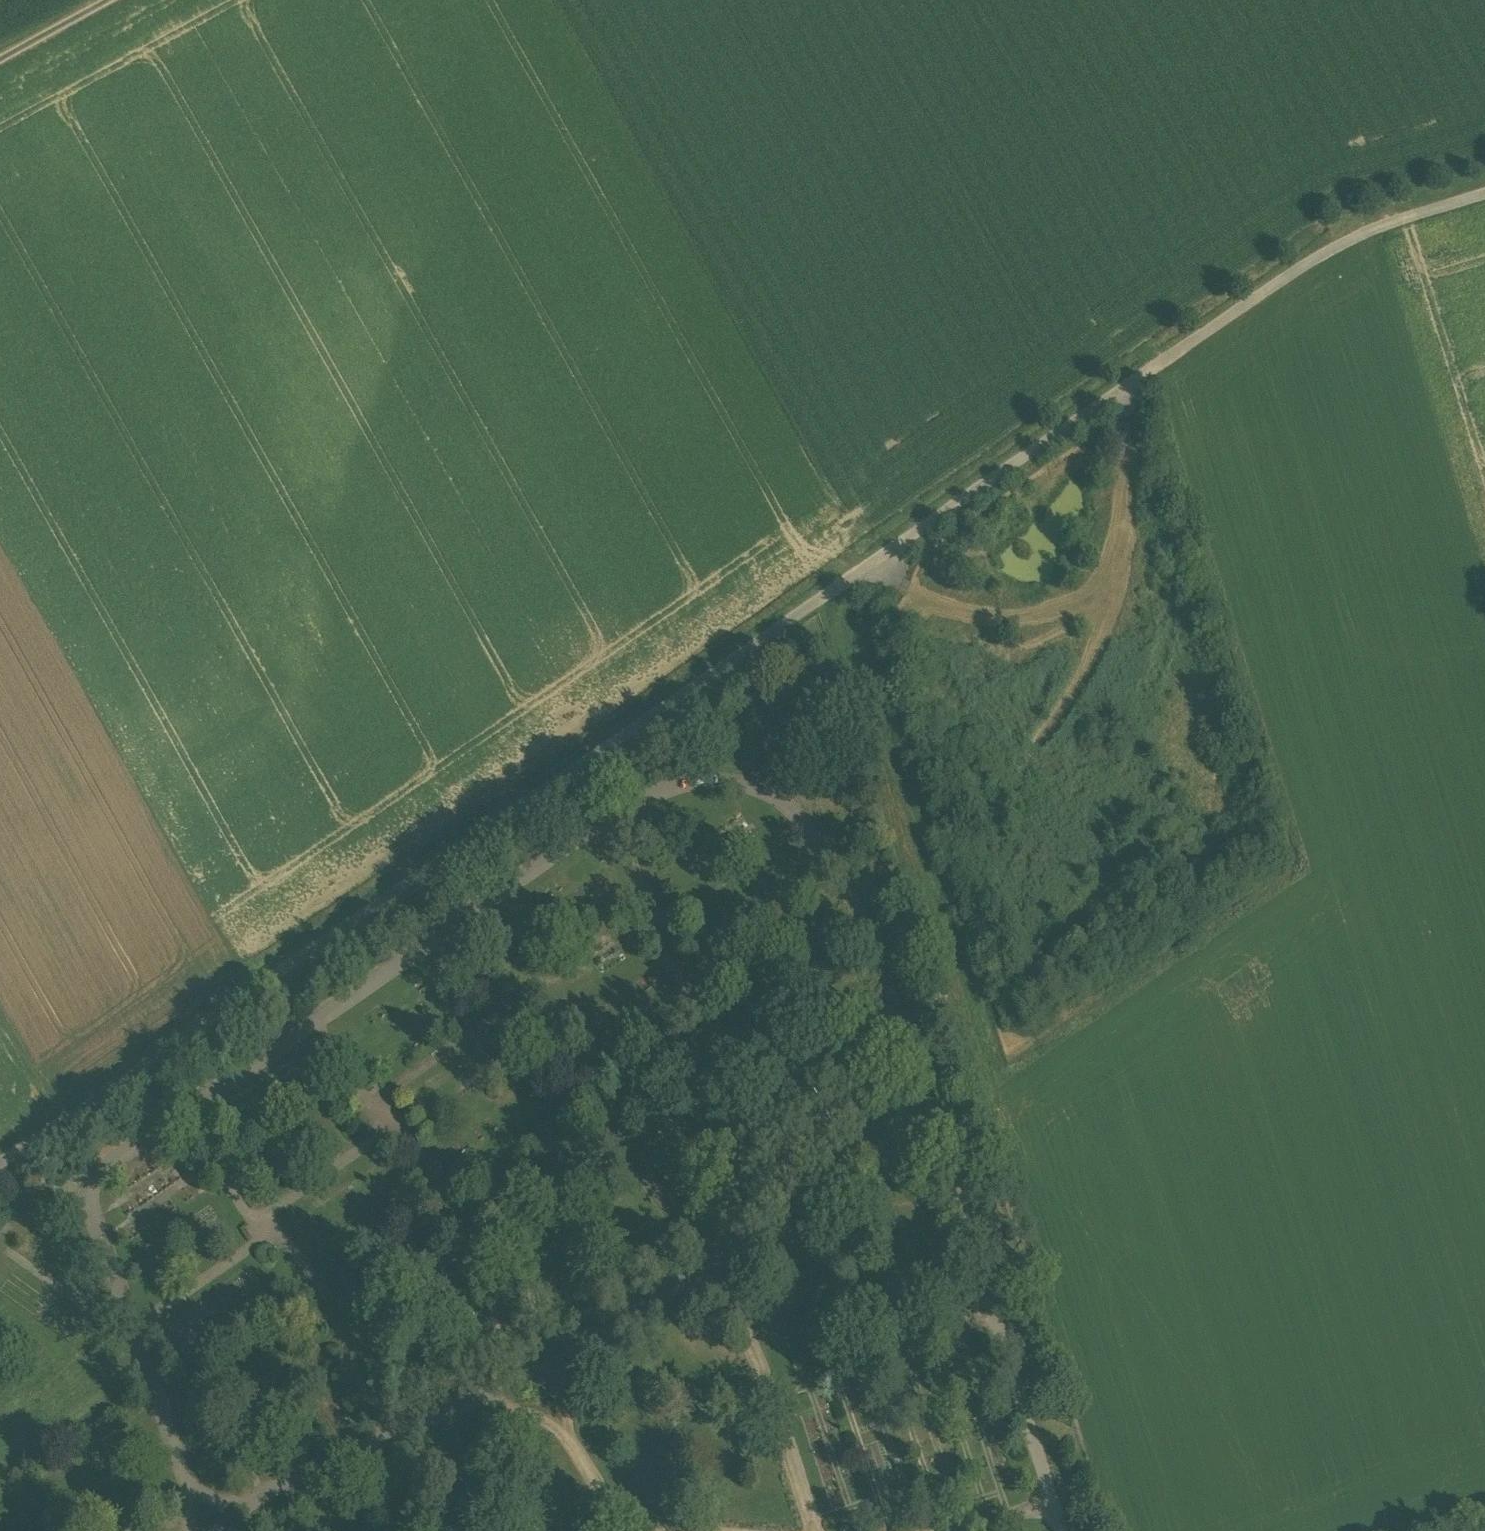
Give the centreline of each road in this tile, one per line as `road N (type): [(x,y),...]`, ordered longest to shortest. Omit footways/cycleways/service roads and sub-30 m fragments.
road 1 (unclassified): [(0,1164),(1332,249),(1484,193)]
road 2 (track): [(112,0),(0,61)]

